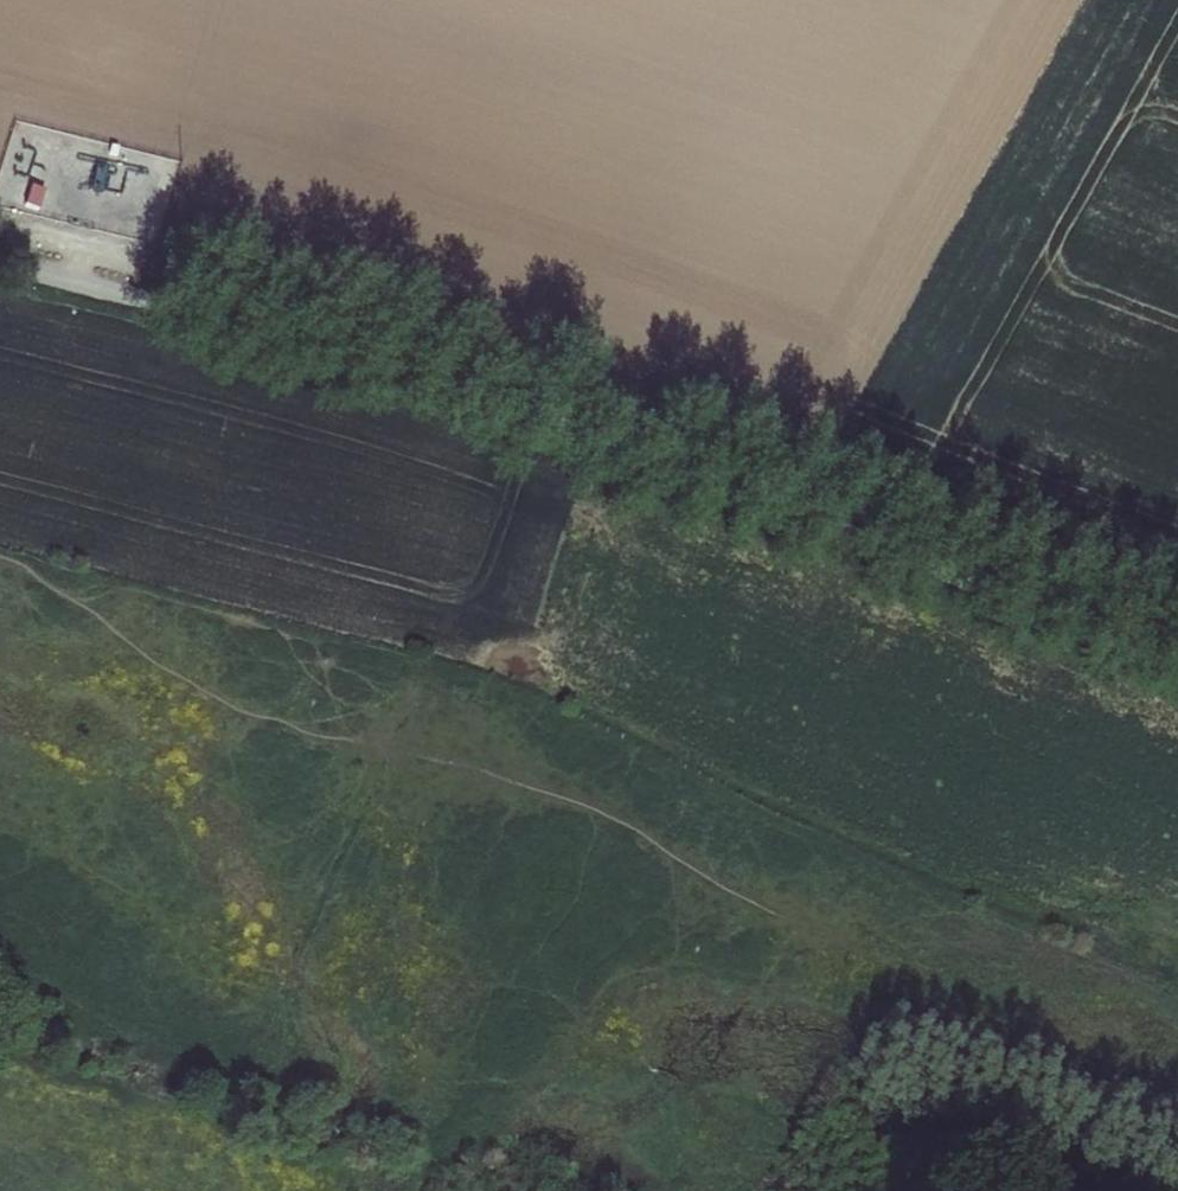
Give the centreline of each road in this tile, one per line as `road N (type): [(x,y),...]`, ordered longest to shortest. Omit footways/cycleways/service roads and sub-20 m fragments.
road 1 (unclassified): [(0,265),(474,400),(1177,664)]

